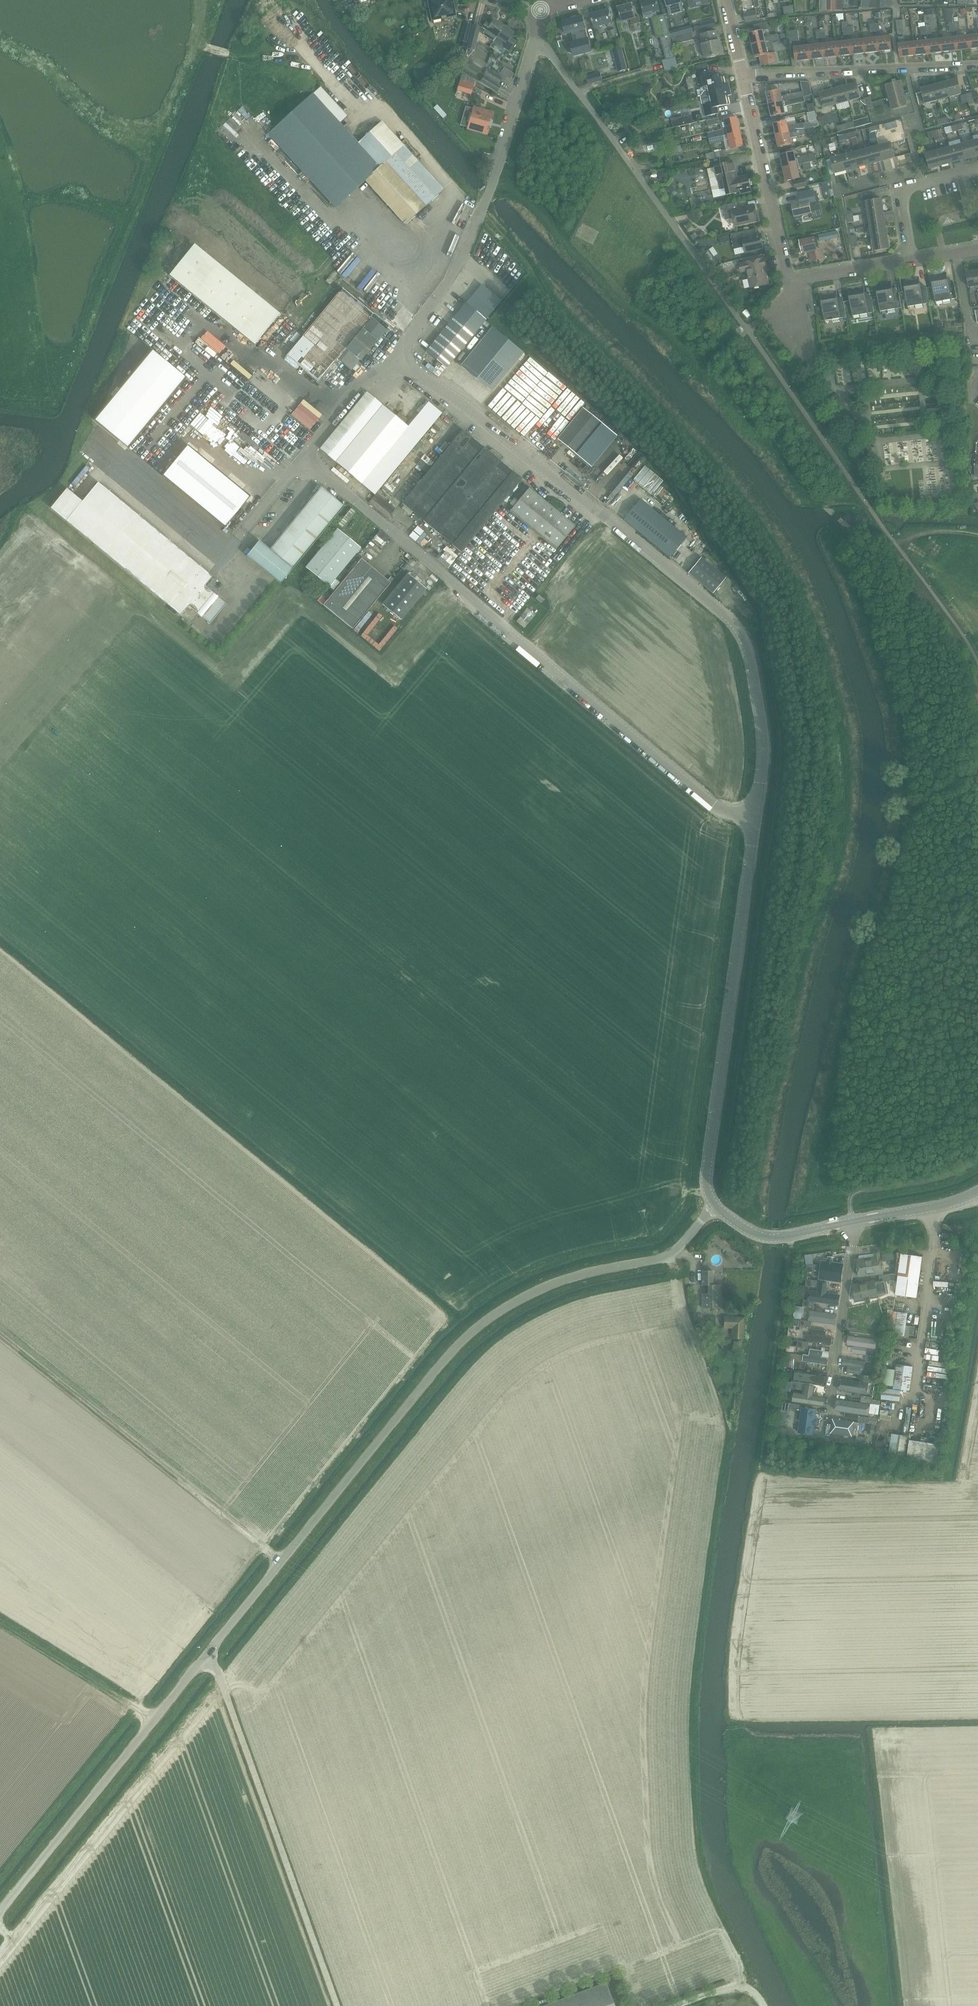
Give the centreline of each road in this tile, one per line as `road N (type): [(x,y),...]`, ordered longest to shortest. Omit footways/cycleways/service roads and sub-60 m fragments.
road 1 (unclassified): [(0,1911),(465,1338),(553,1283),(668,1256),(716,1206)]
road 2 (unclassified): [(752,839),(764,737),(739,632),(463,403),(394,358)]
road 3 (unclassified): [(302,459),(752,839)]
road 4 (track): [(768,1463),(946,1481),(977,1277)]
road 5 (unclassified): [(716,1206),(709,1154),(752,839)]
road 6 (track): [(281,1561),(0,1333)]
road 7 (residential): [(742,76),(977,67)]
road 8 (residential): [(823,1433),(852,1222)]
road 9 (residential): [(790,283),(742,76)]
road 10 (unclassified): [(394,358),(459,270),(491,182)]
road 11 (track): [(155,1719),(0,1623)]
road 12 (track): [(198,0),(203,46),(313,67)]
road 13 (residential): [(491,182),(537,35)]
road 14 (residential): [(909,262),(900,191),(977,170)]
road 15 (unclassified): [(716,1206),(764,1238),(852,1222)]
road 16 (unclassified): [(302,459),(358,388),(394,358)]
road 17 (unclassified): [(852,1222),(977,1192)]
road 18 (residential): [(909,262),(790,283)]

